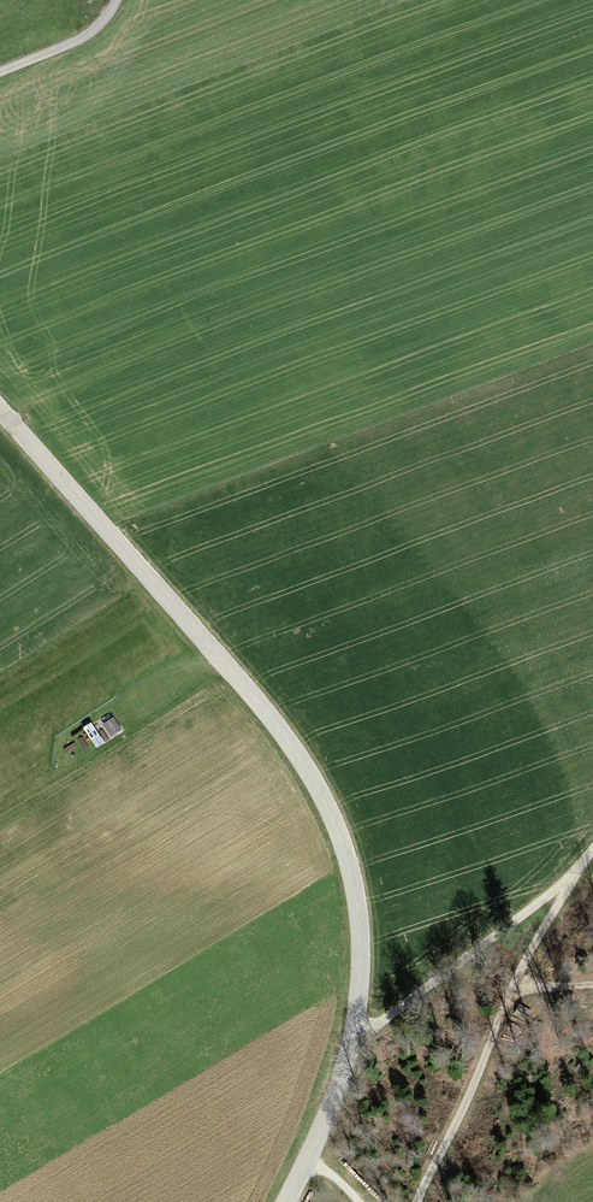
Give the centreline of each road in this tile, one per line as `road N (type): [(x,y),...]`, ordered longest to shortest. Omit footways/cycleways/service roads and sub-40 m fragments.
road 1 (unclassified): [(0,412),(243,686),(312,778),(350,866),(357,904),(353,1036)]
road 2 (unclassified): [(418,1201),(570,882)]
road 3 (unclassified): [(353,1036),(570,882)]
road 4 (unclassified): [(353,1036),(288,1201)]
road 5 (unclassified): [(0,74),(87,34),(117,0)]

